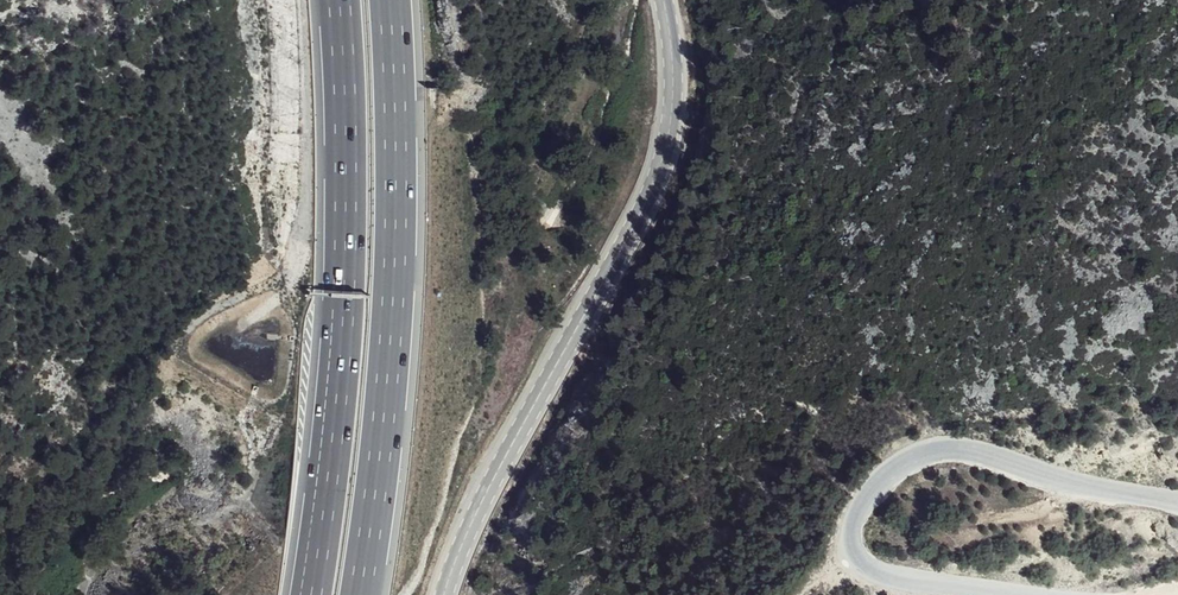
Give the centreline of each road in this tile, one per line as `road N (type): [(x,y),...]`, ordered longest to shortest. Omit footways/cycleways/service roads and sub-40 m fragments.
road 1 (secondary): [(444,594),(481,503),(631,230),(668,139),(672,65),(663,0)]
road 2 (motorway): [(367,594),(400,265),(403,109),(395,0)]
road 3 (motorway): [(344,0),(351,265),(317,594)]

